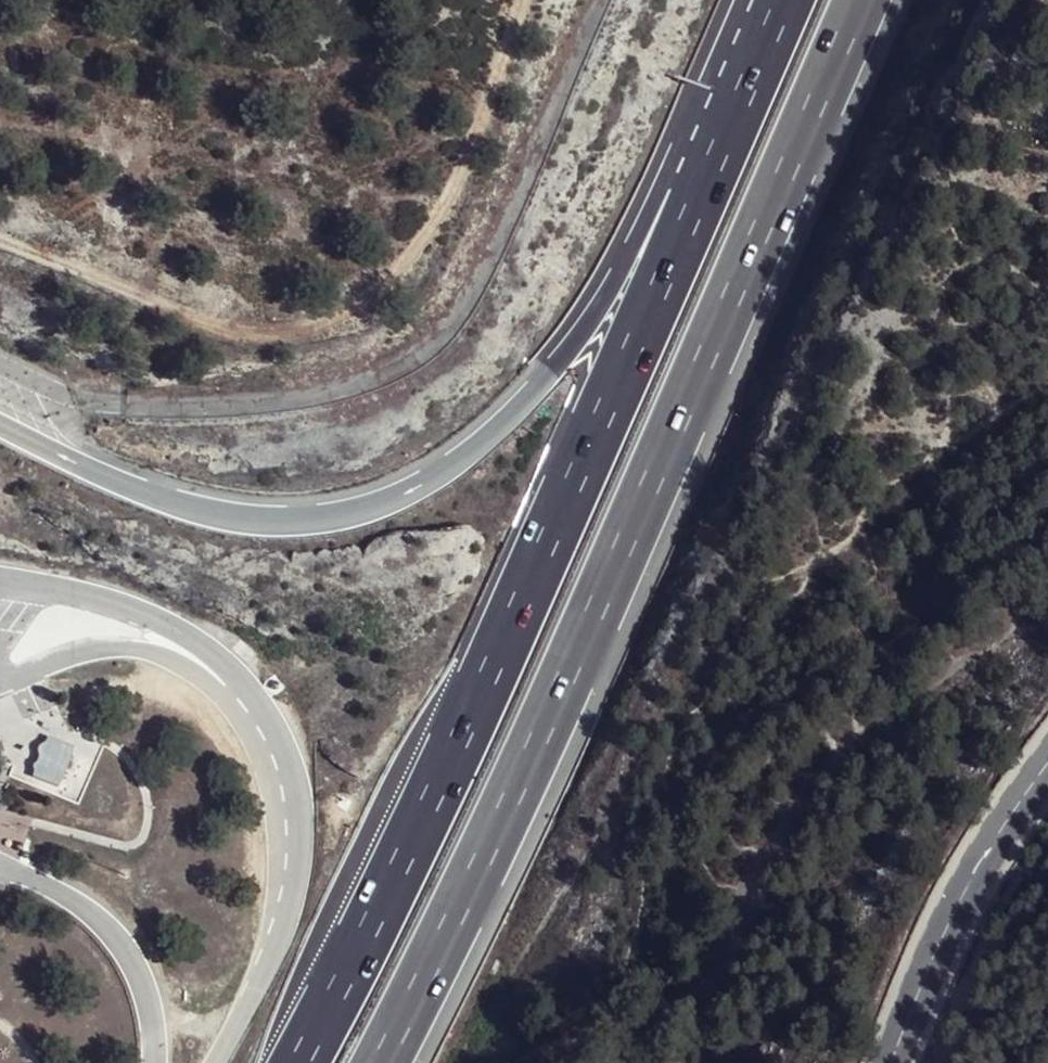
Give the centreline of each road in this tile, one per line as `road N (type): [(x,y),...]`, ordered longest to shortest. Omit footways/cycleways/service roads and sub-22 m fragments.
road 1 (motorway): [(369,1062),(677,418),(852,0)]
road 2 (motorway): [(691,201),(619,374),(299,1062)]
road 3 (residential): [(615,0),(520,245),(459,334),(396,382),(306,403),(196,399),(93,384),(0,346)]
road 4 (motorway): [(691,201),(633,241),(585,323),(523,396),(444,463),(370,503),(287,521),(196,501),(0,410)]
road 5 (track): [(522,0),(486,113),(424,242),(390,285),(349,310),(295,331),(237,332),(0,240)]
road 6 (secondary): [(886,1062),(951,907),(1047,756)]
road 7 (motorway): [(779,0),(691,201)]

